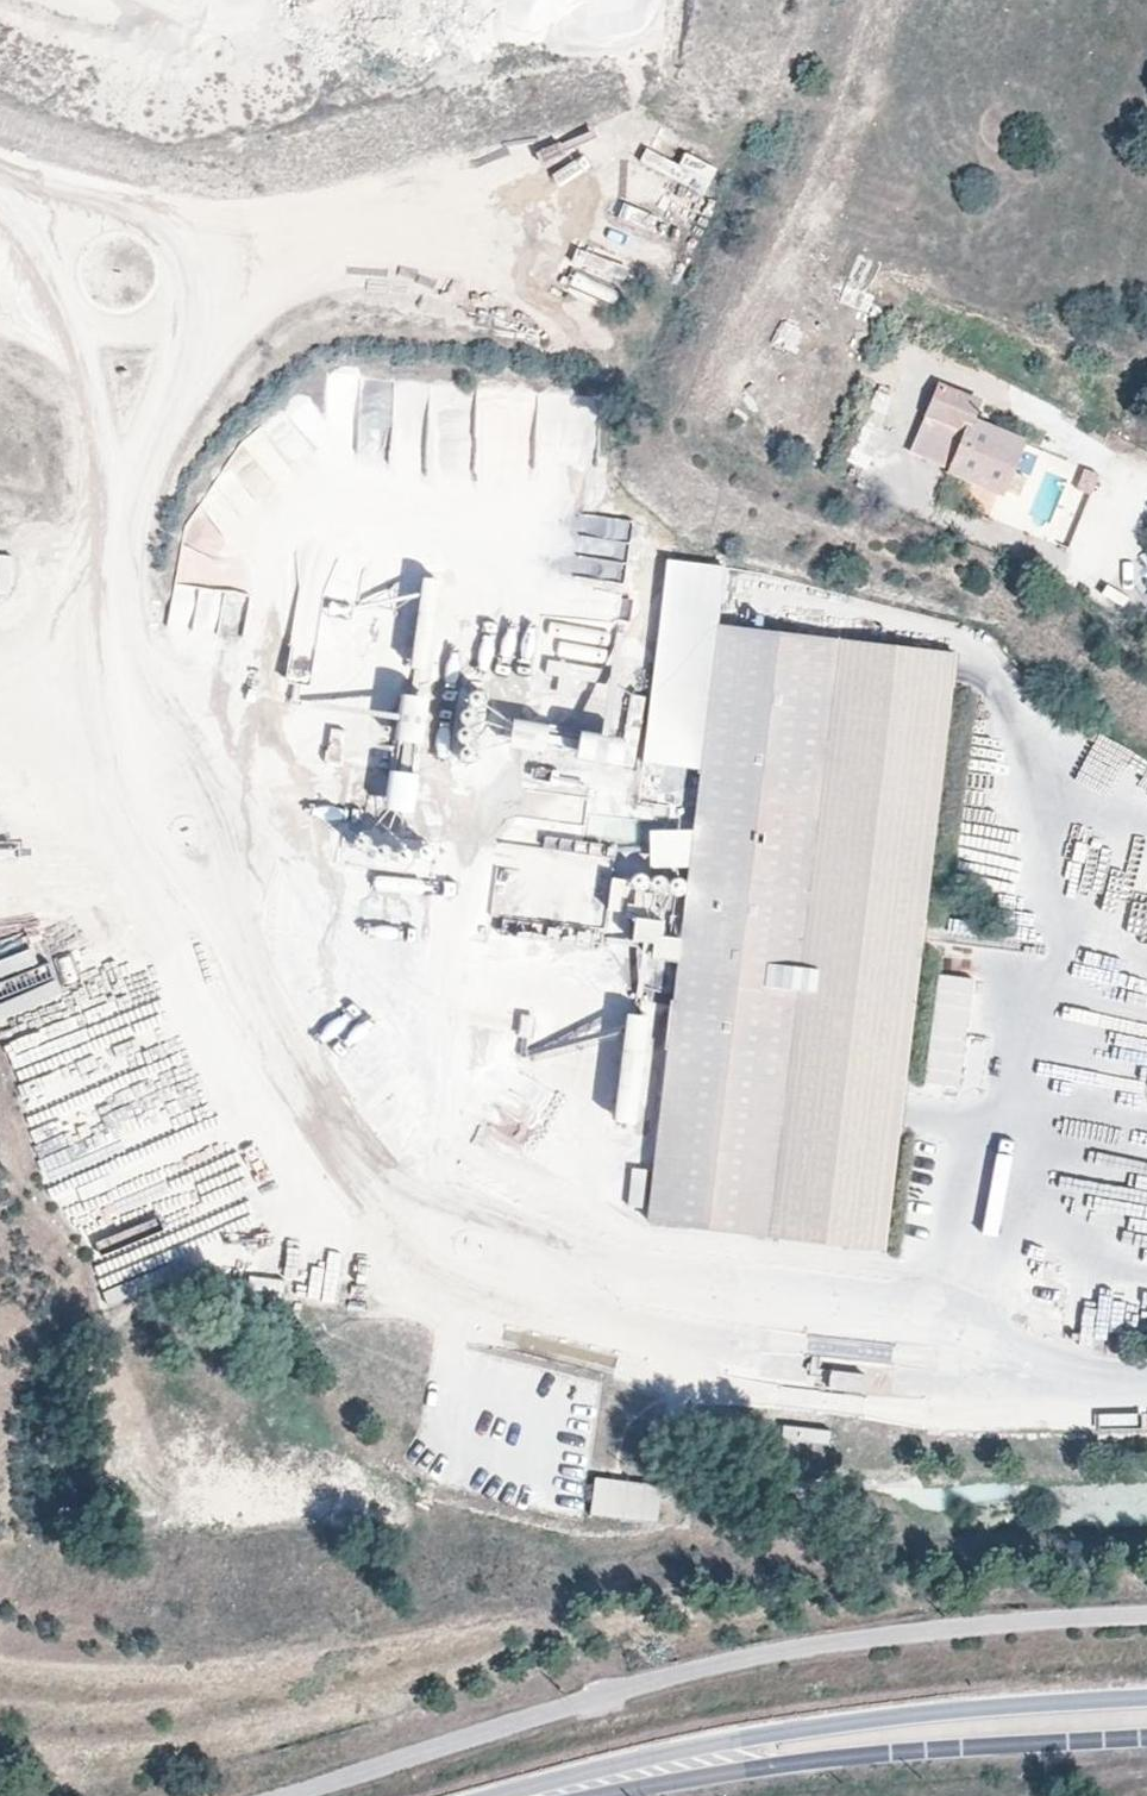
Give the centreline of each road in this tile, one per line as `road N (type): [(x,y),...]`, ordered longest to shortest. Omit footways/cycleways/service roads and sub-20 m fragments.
road 1 (secondary): [(1146,1702),(926,1718),(696,1758)]
road 2 (secondary): [(696,1758),(1146,1737)]
road 3 (secondary): [(696,1758),(546,1795)]

